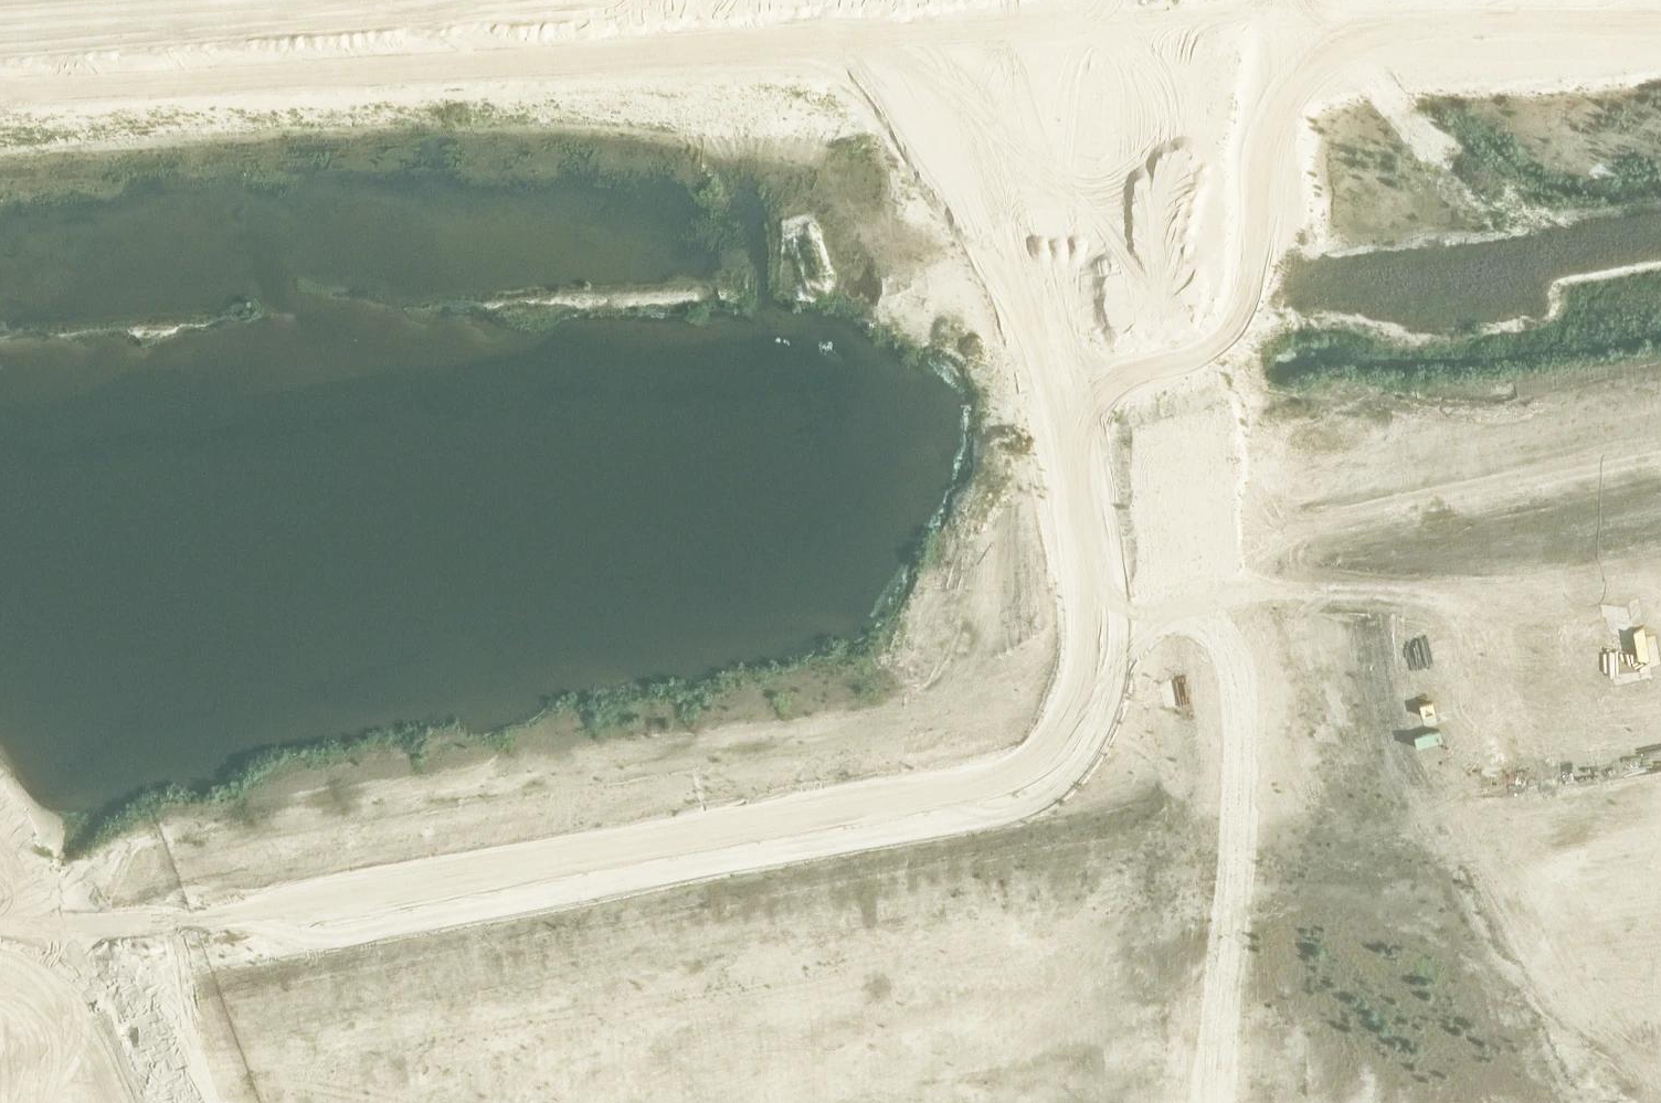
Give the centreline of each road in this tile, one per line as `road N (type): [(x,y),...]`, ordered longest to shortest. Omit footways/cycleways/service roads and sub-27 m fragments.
road 1 (tertiary): [(1218,849),(0,1065)]
road 2 (tertiary): [(1210,711),(1166,0)]
road 3 (residential): [(1427,673),(1638,1102)]
road 4 (tertiary): [(1234,1102),(1218,849)]
road 5 (residential): [(1660,632),(1427,673)]
road 6 (residential): [(1427,673),(1210,711)]
road 7 (tertiary): [(1218,849),(1210,711)]

